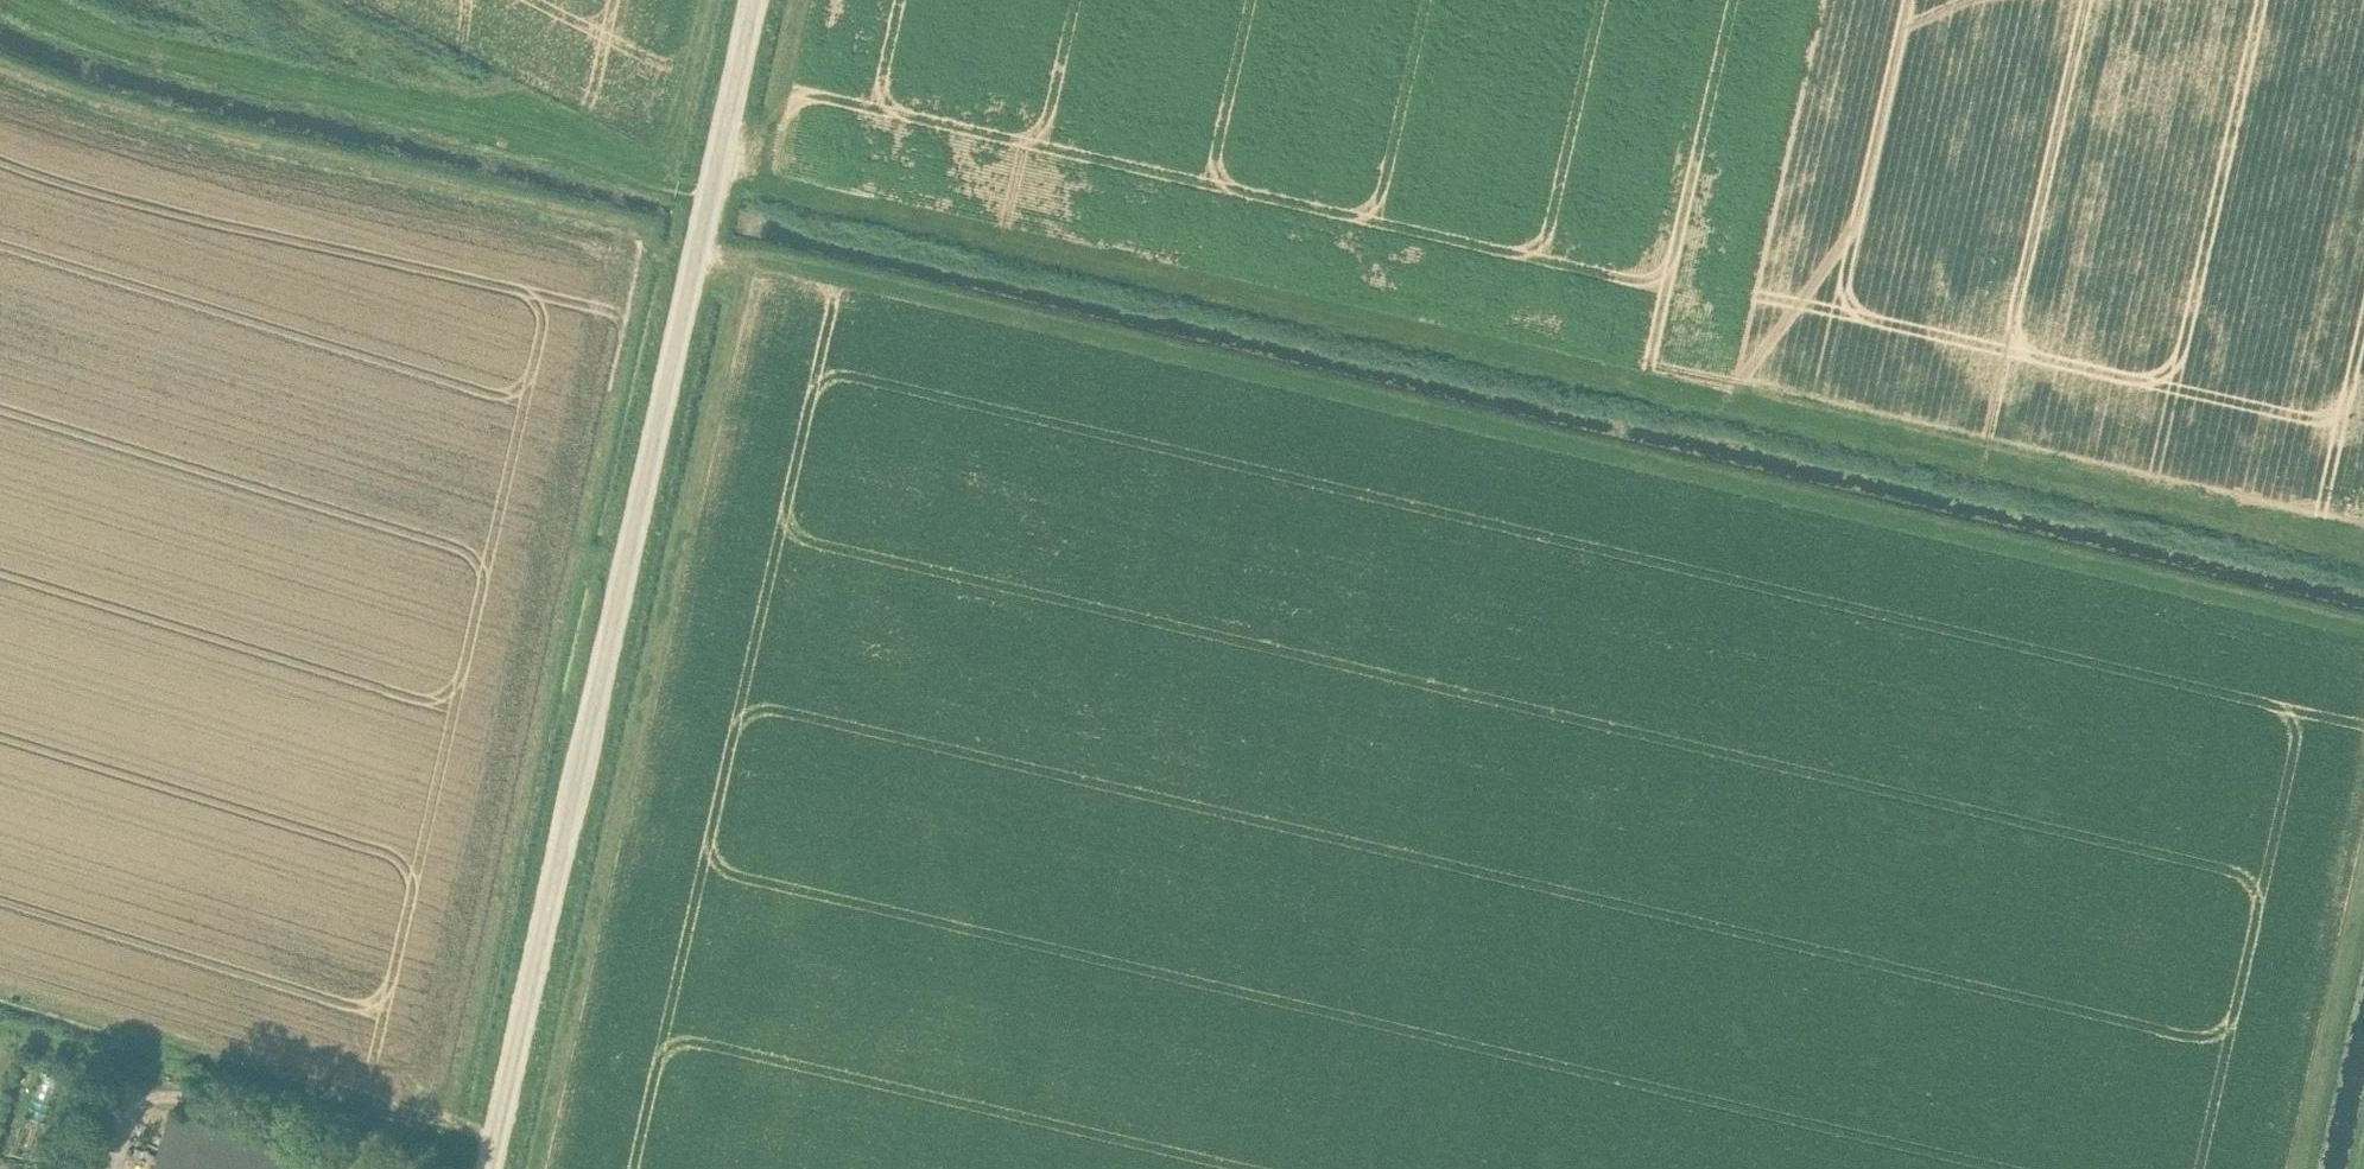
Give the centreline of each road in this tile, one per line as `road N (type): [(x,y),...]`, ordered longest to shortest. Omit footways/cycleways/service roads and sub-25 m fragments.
road 1 (unclassified): [(490,1168),(756,0)]

